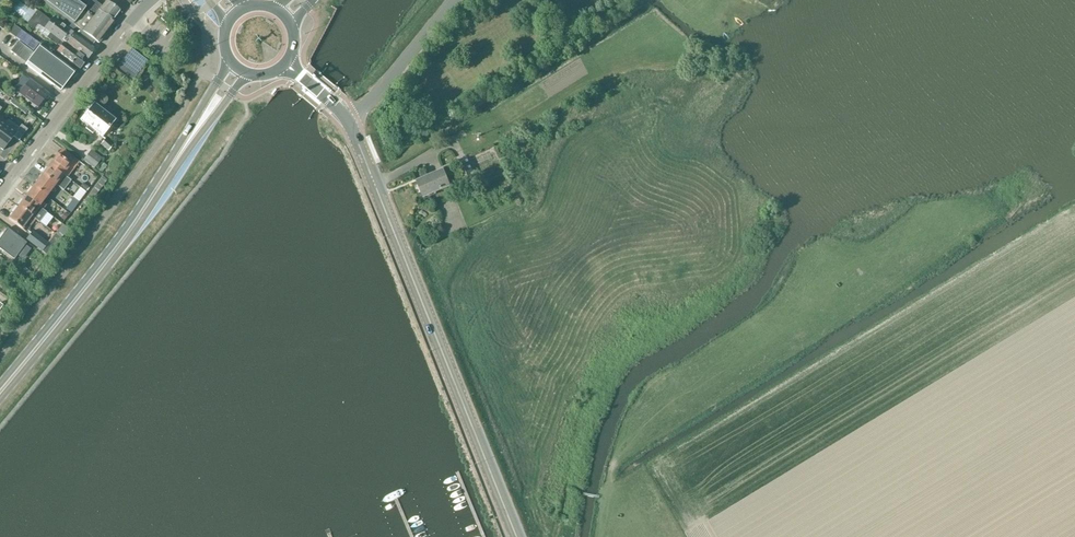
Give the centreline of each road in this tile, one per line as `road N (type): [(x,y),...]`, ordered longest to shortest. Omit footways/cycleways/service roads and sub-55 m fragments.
road 1 (tertiary): [(516,536),(350,123)]
road 2 (primary): [(0,392),(166,176)]
road 3 (residential): [(0,195),(151,0)]
road 4 (unclassified): [(350,123),(452,0)]
road 5 (primary): [(229,59),(166,176)]
road 6 (primary): [(166,176),(249,74)]

